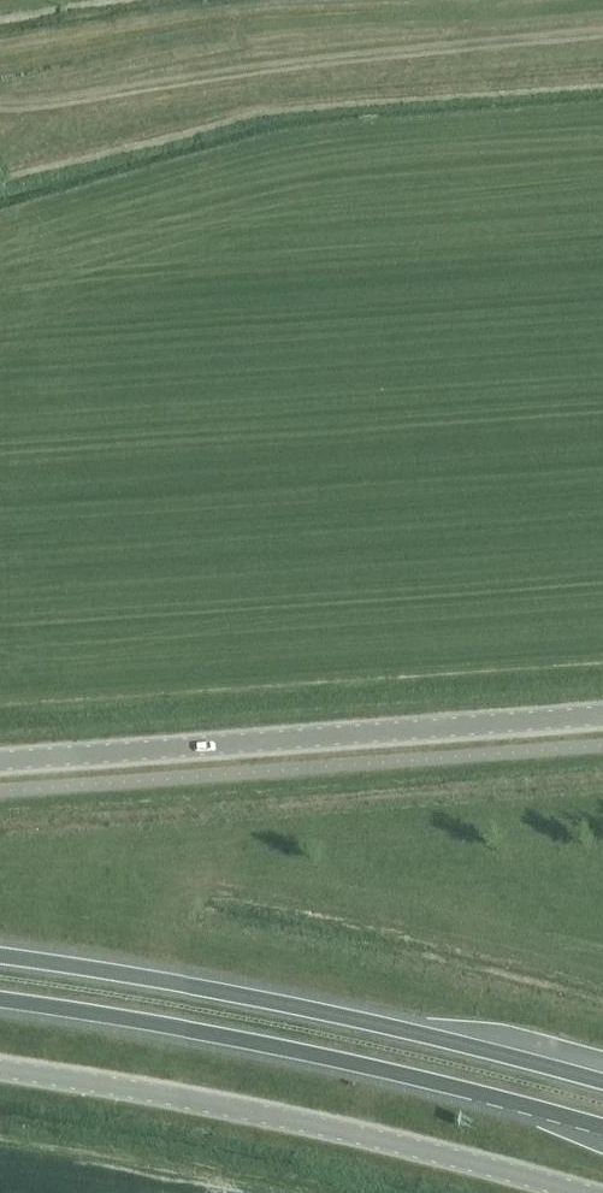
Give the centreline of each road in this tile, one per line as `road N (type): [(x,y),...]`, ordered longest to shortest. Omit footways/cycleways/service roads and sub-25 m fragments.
road 1 (trunk): [(0,1001),(359,1064),(602,1127)]
road 2 (trunk): [(602,1082),(214,990),(0,957)]
road 3 (track): [(0,105),(602,32)]
road 4 (unclassified): [(0,762),(602,717)]
road 5 (unclassified): [(0,1070),(318,1122),(575,1192)]

